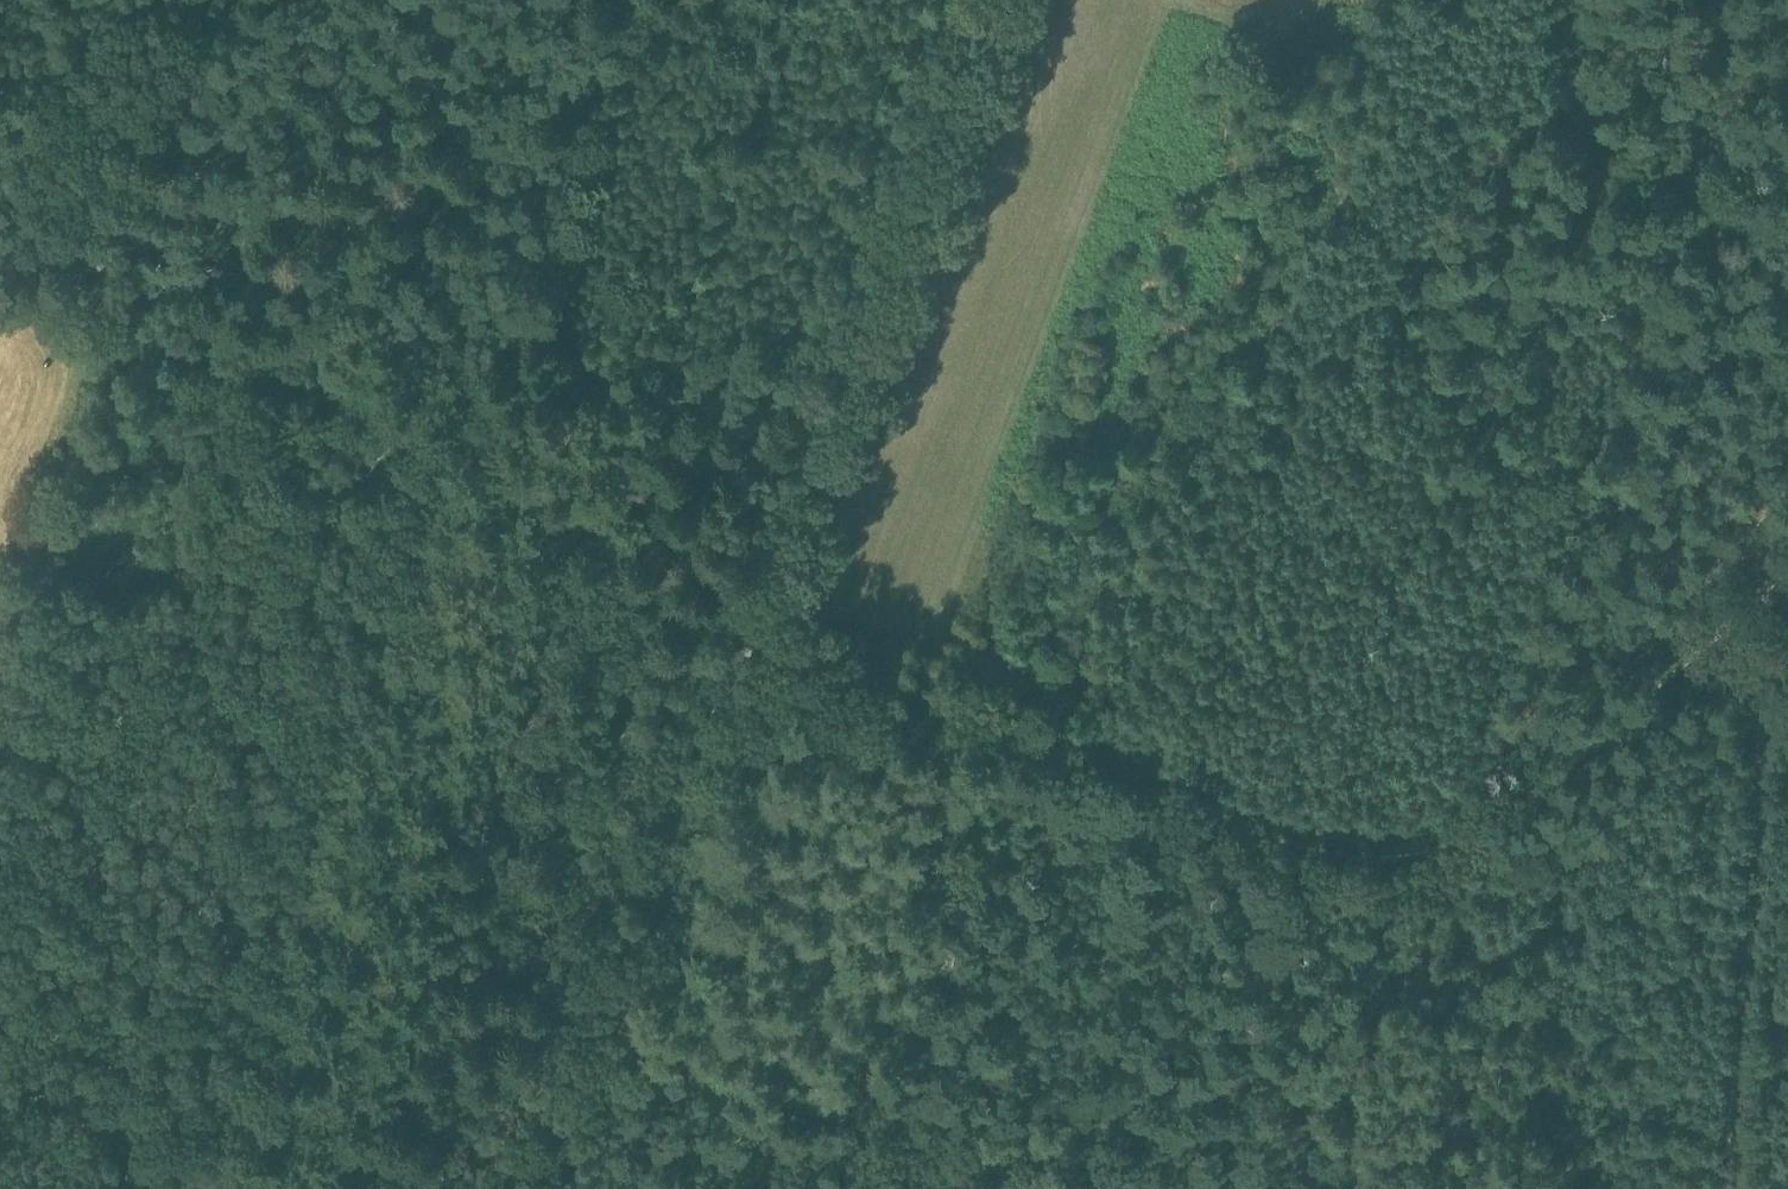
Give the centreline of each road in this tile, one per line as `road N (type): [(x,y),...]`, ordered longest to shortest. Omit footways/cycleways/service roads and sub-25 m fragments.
road 1 (track): [(943,0),(516,1188)]
road 2 (track): [(724,609),(1031,723),(1229,808),(1405,846),(1503,820),(1787,538)]

